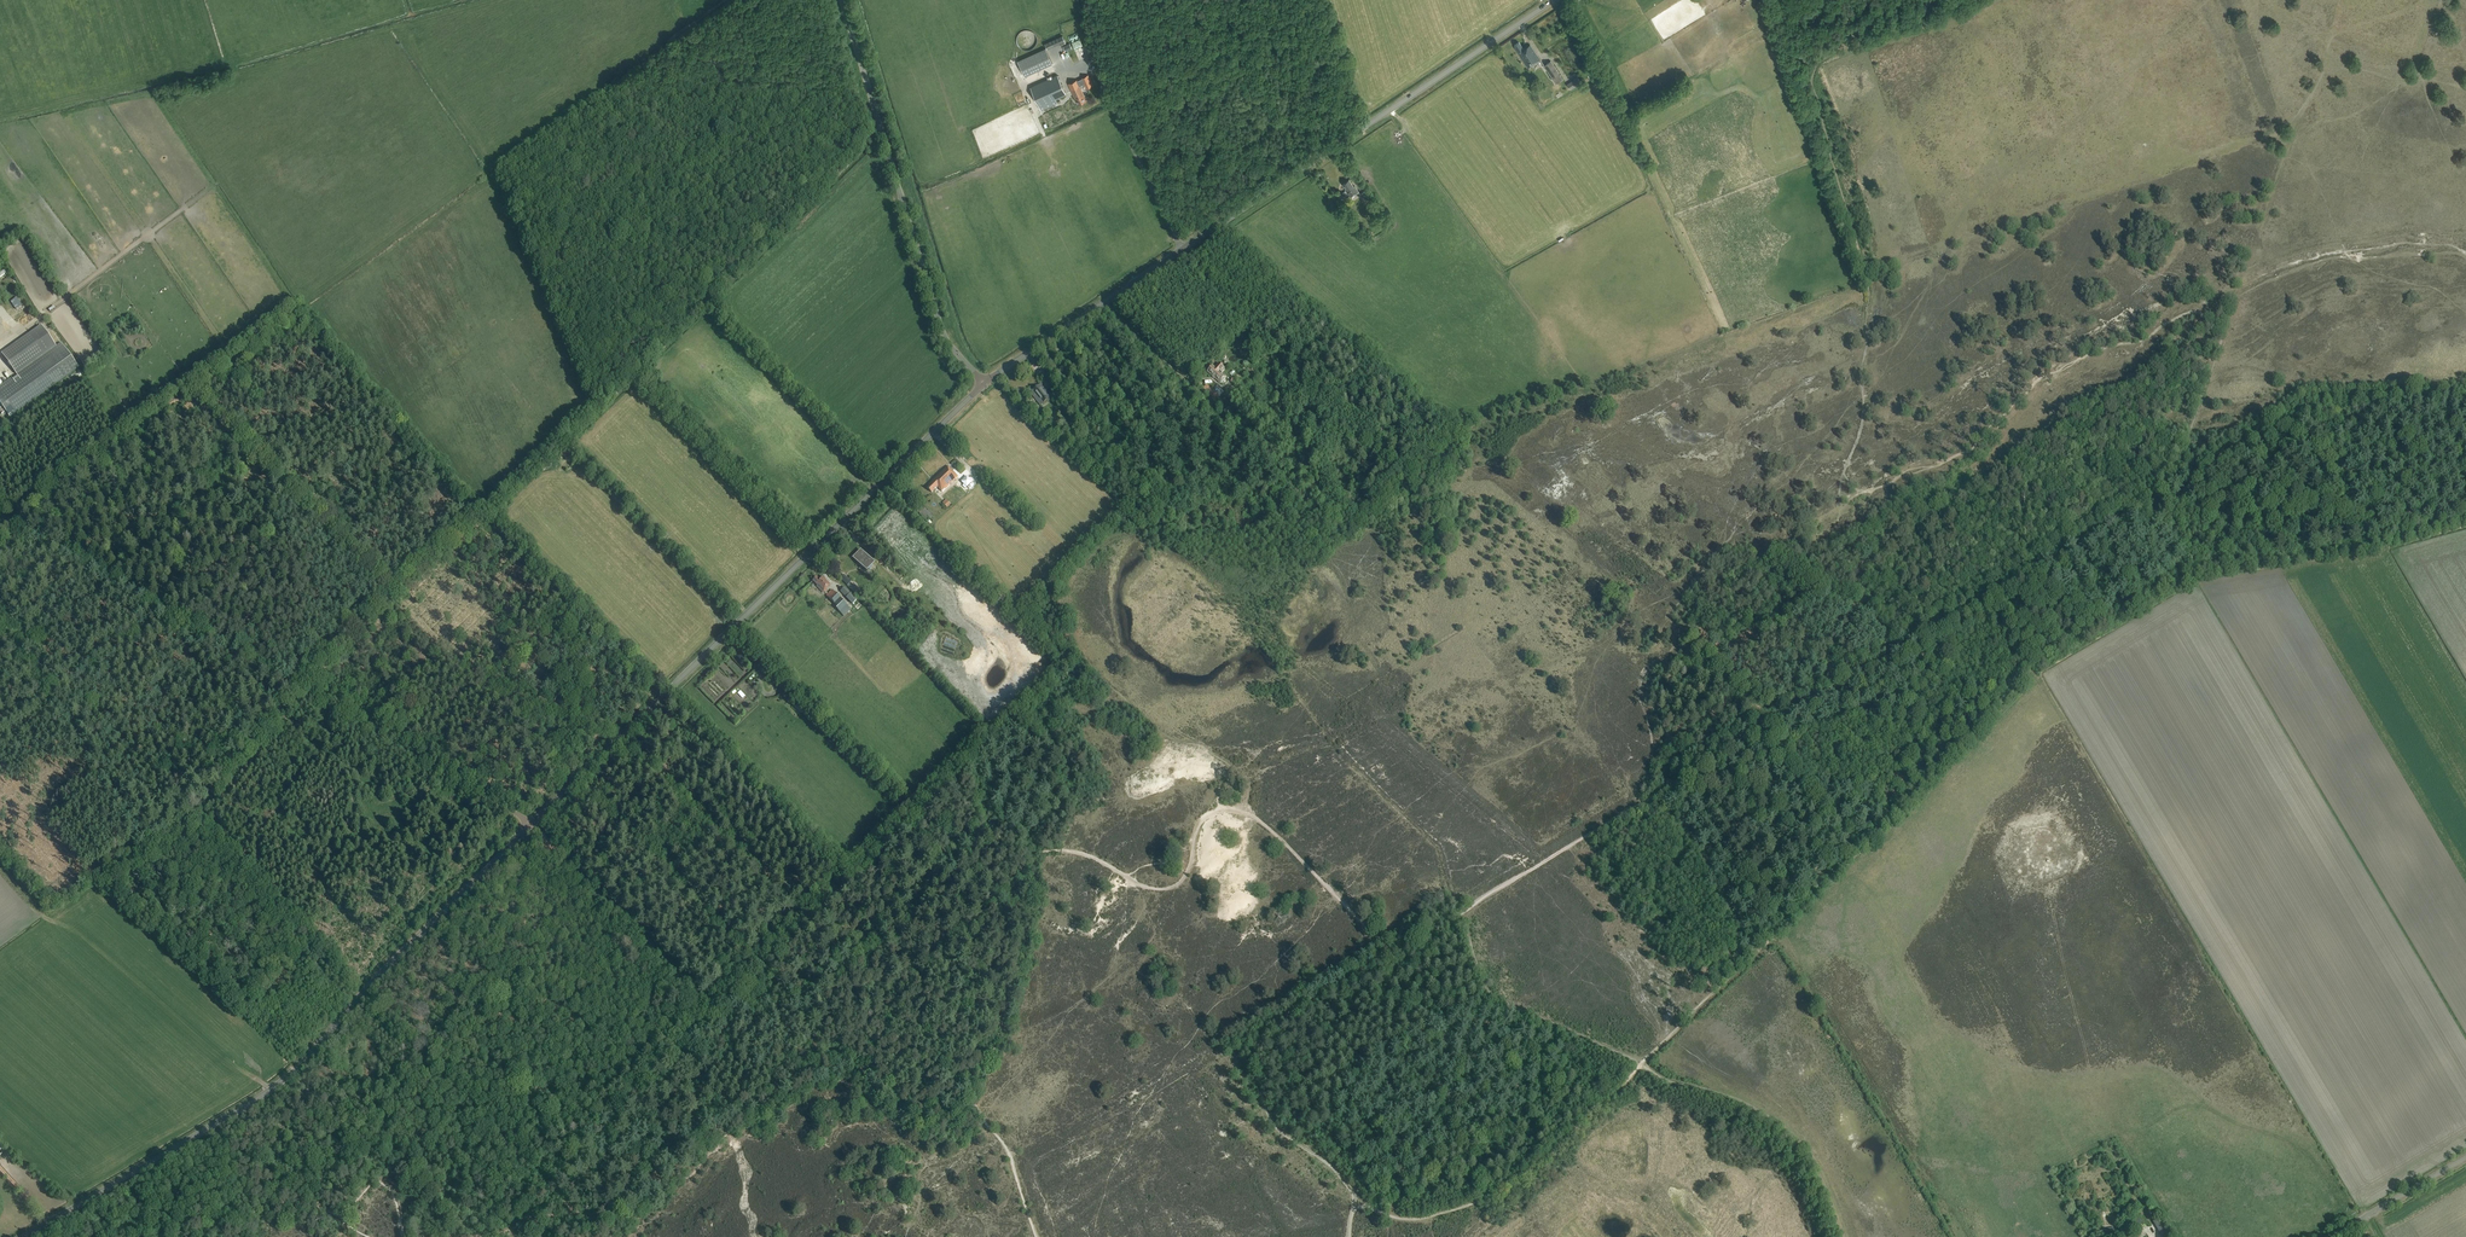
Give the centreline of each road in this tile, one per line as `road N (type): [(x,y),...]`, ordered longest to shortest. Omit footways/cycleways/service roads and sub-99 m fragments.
road 1 (tertiary): [(983,384),(1554,0)]
road 2 (tertiary): [(24,1236),(283,1080),(531,824)]
road 3 (tertiary): [(531,824),(983,384)]
road 4 (unclassified): [(531,824),(0,519)]
road 5 (unclassified): [(983,384),(941,329),(843,0)]
road 6 (track): [(531,824),(717,1012)]
road 7 (track): [(1050,338),(1145,444),(1168,499),(1161,527)]
road 8 (unclassified): [(2331,1236),(2465,1158)]

